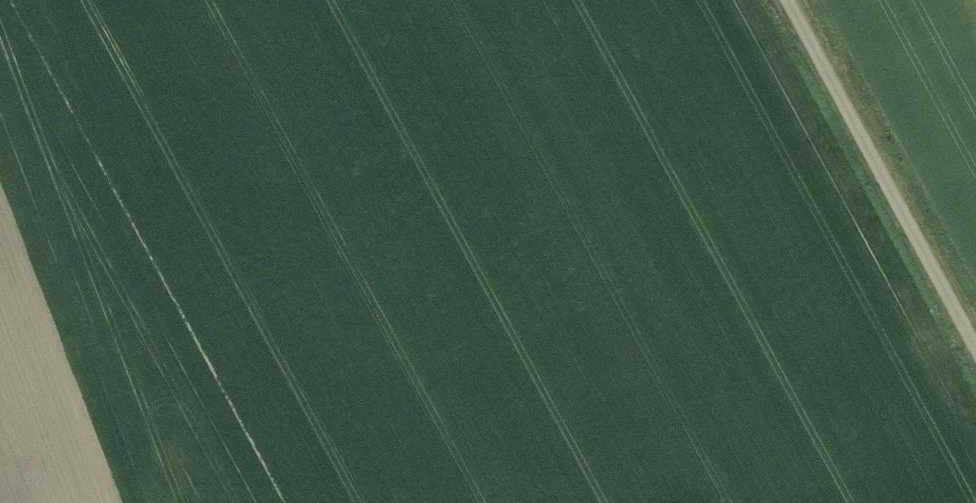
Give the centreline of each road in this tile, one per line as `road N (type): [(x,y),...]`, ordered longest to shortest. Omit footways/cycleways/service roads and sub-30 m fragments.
road 1 (track): [(786,0),(975,352)]

